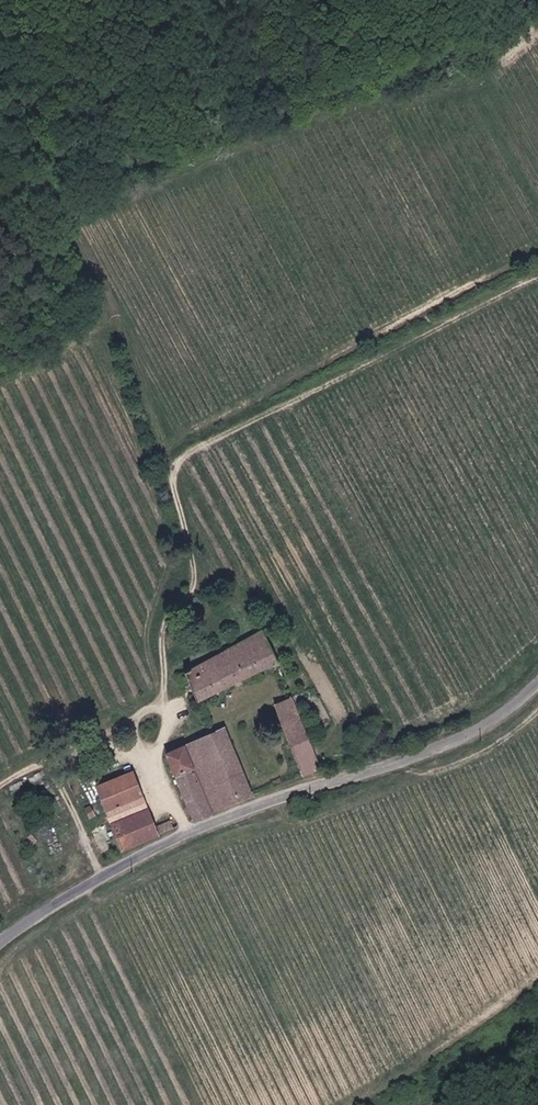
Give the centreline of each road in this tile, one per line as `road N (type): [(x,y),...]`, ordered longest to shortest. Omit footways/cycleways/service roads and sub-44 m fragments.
road 1 (unclassified): [(0,941),(186,837),(451,742),(492,721),(537,683)]
road 2 (track): [(74,331),(174,471),(195,581),(168,629),(162,690),(145,718),(0,792)]
road 3 (track): [(0,369),(74,331),(62,247),(0,231)]

